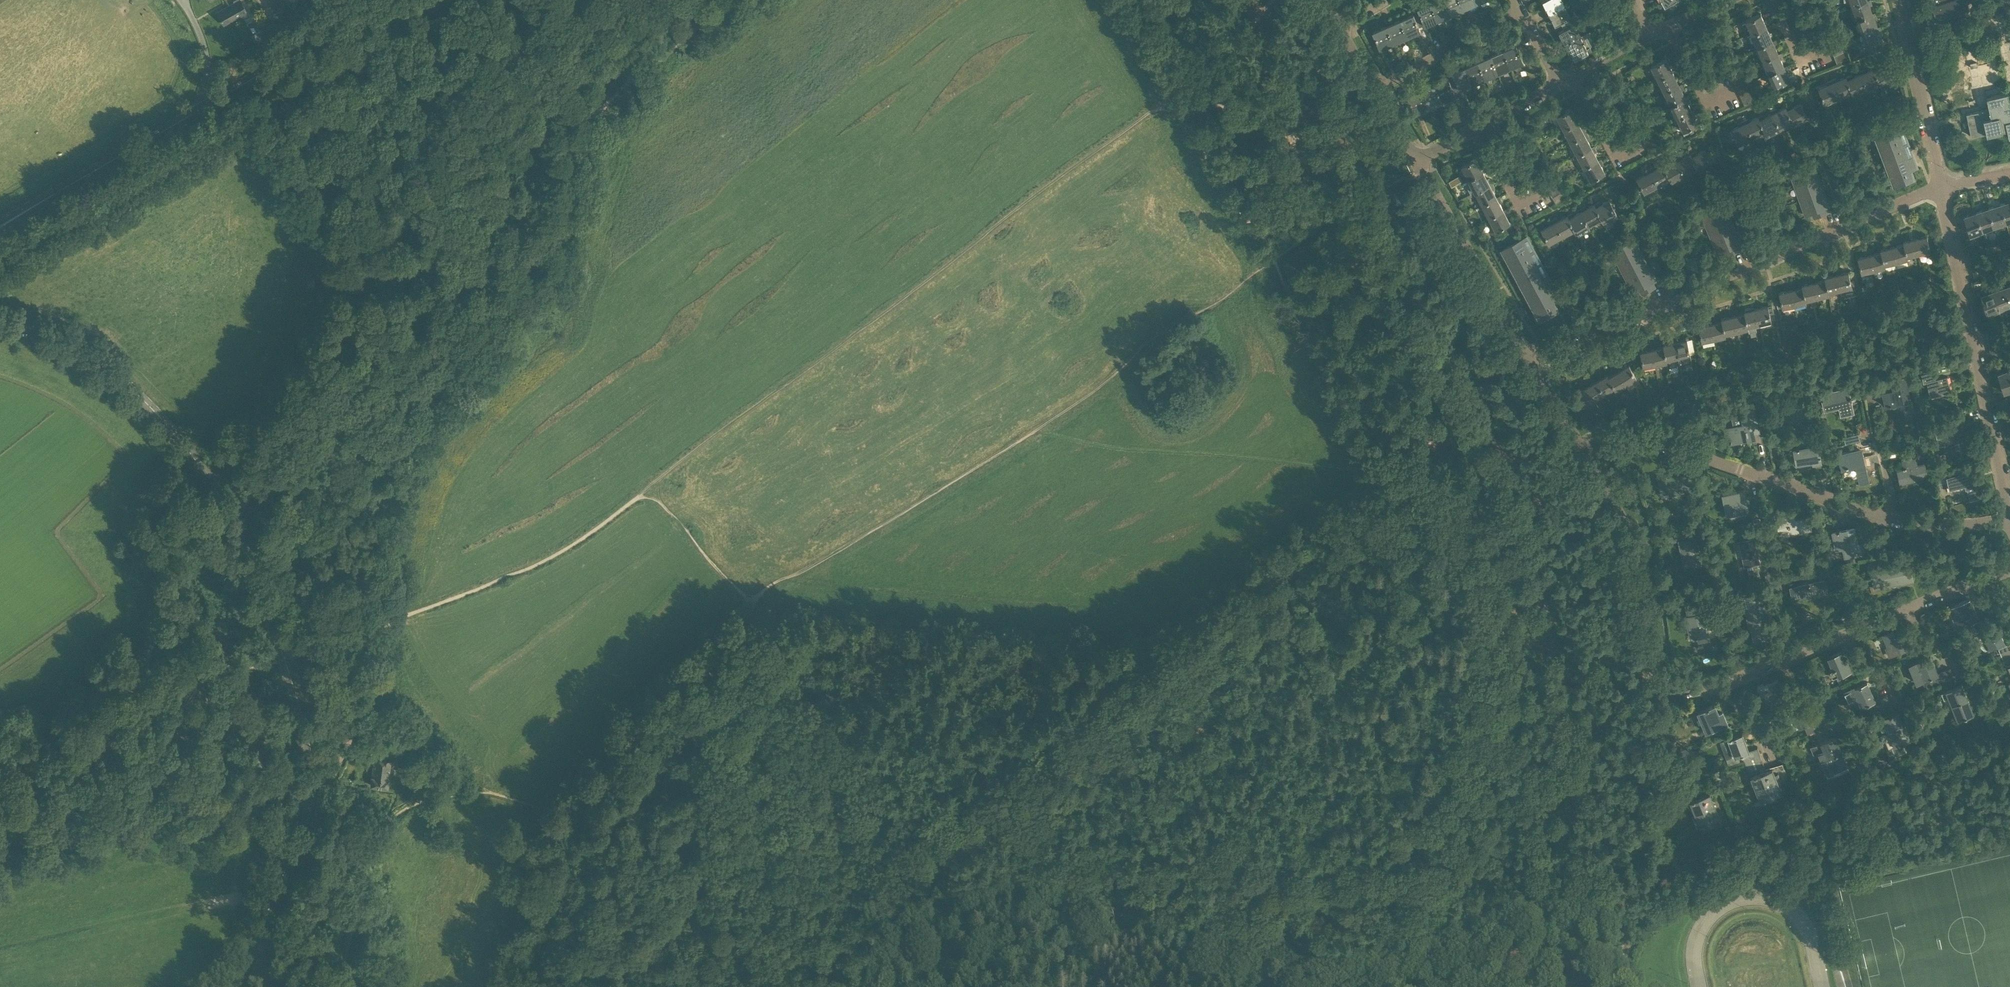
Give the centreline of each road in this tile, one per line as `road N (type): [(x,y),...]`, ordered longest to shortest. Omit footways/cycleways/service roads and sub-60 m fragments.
road 1 (track): [(1626,986),(1571,710),(1531,560),(1525,504),(1508,464),(1354,202),(1272,262),(1111,0)]
road 2 (track): [(1171,97),(577,542),(527,569),(378,624)]
road 3 (track): [(1272,262),(1393,464),(1491,575),(1506,621),(1494,691),(1395,878),(1384,920),(1385,986)]
road 4 (secondary): [(263,986),(264,922),(307,823),(314,778),(268,613),(215,488),(160,417),(90,359),(0,323)]
road 5 (track): [(809,920),(857,911),(995,804),(1034,789),(1267,590),(1381,540)]
road 6 (track): [(1624,953),(1420,958),(1358,970),(1287,934),(1228,843),(1188,812),(1104,781),(1034,789)]
road 7 (track): [(630,81),(581,141),(550,265),(516,345),(415,454),(395,501)]
road 8 (residential): [(1532,362),(1940,186)]
road 9 (residential): [(1656,695),(1732,681),(2009,567)]
road 10 (residential): [(2009,511),(1940,186)]
road 11 (residential): [(1583,450),(1680,449),(1890,520)]
road 12 (track): [(0,855),(246,816),(307,823)]
road 13 (track): [(755,617),(940,849)]
road 14 (track): [(592,832),(621,761),(648,723),(729,658),(755,617)]
road 15 (residential): [(1656,695),(1633,545),(1583,450)]
road 16 (secondary): [(0,226),(211,103)]
road 17 (track): [(446,797),(406,808),(385,829),(338,986)]
road 18 (residential): [(1532,362),(1416,161)]
road 19 (secondary): [(211,103),(391,0)]
road 20 (residential): [(1940,186),(1899,0)]
road 21 (track): [(809,920),(631,948)]
road 22 (residential): [(1374,90),(1520,7)]
road 23 (track): [(649,489),(750,610)]
road 24 (track): [(576,986),(594,928),(592,832)]
road 25 (track): [(927,986),(930,966),(920,953),(836,938),(809,920)]
road 26 (track): [(592,832),(490,793),(446,797)]
road 27 (track): [(347,945),(339,892),(307,823)]
road 28 (track): [(728,0),(630,81)]
road 29 (track): [(631,948),(624,891),(592,832)]
road 30 (track): [(378,624),(395,501)]
road 31 (residential): [(1735,96),(1707,109),(1669,27)]
road 32 (residential): [(1890,520),(2009,520)]

